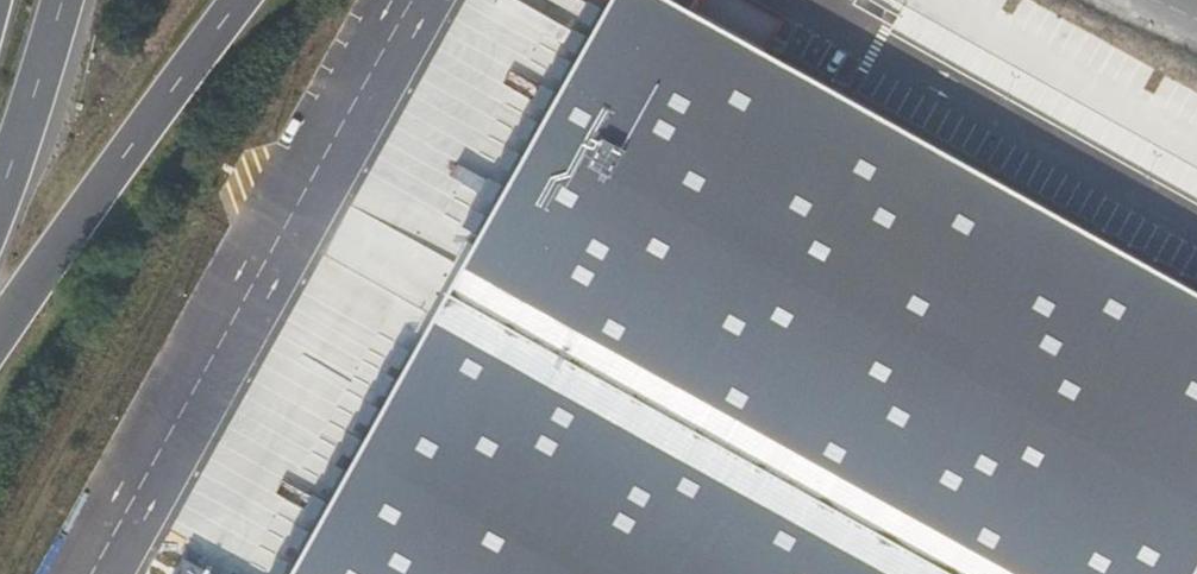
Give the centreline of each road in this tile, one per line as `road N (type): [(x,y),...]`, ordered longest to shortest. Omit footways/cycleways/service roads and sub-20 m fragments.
road 1 (trunk): [(0,336),(241,0)]
road 2 (motorway): [(0,199),(61,0)]

